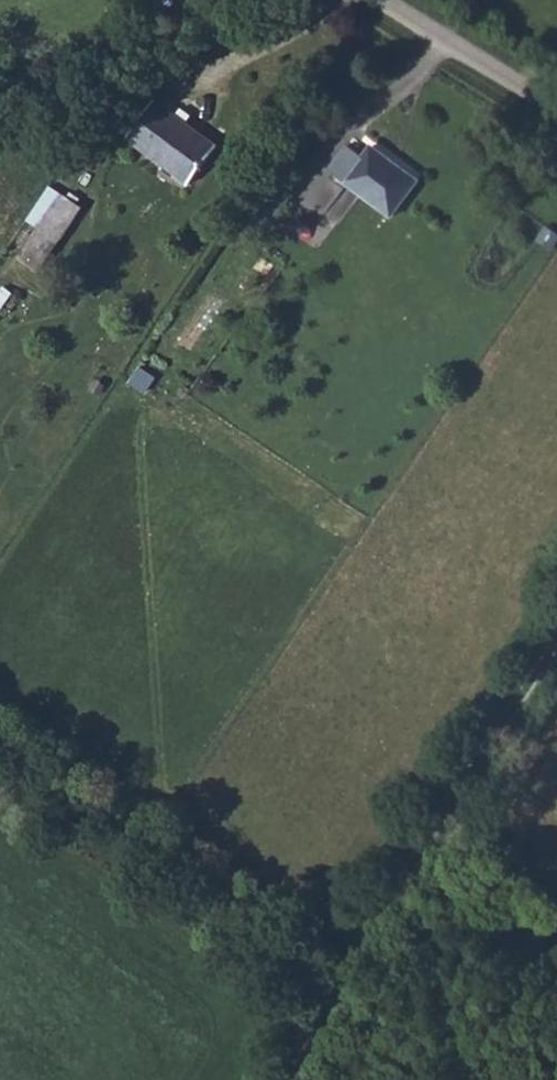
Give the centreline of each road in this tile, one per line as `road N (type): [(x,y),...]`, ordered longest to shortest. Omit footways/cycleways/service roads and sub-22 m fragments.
road 1 (track): [(556,635),(289,1079)]
road 2 (unclassified): [(556,104),(388,0)]

